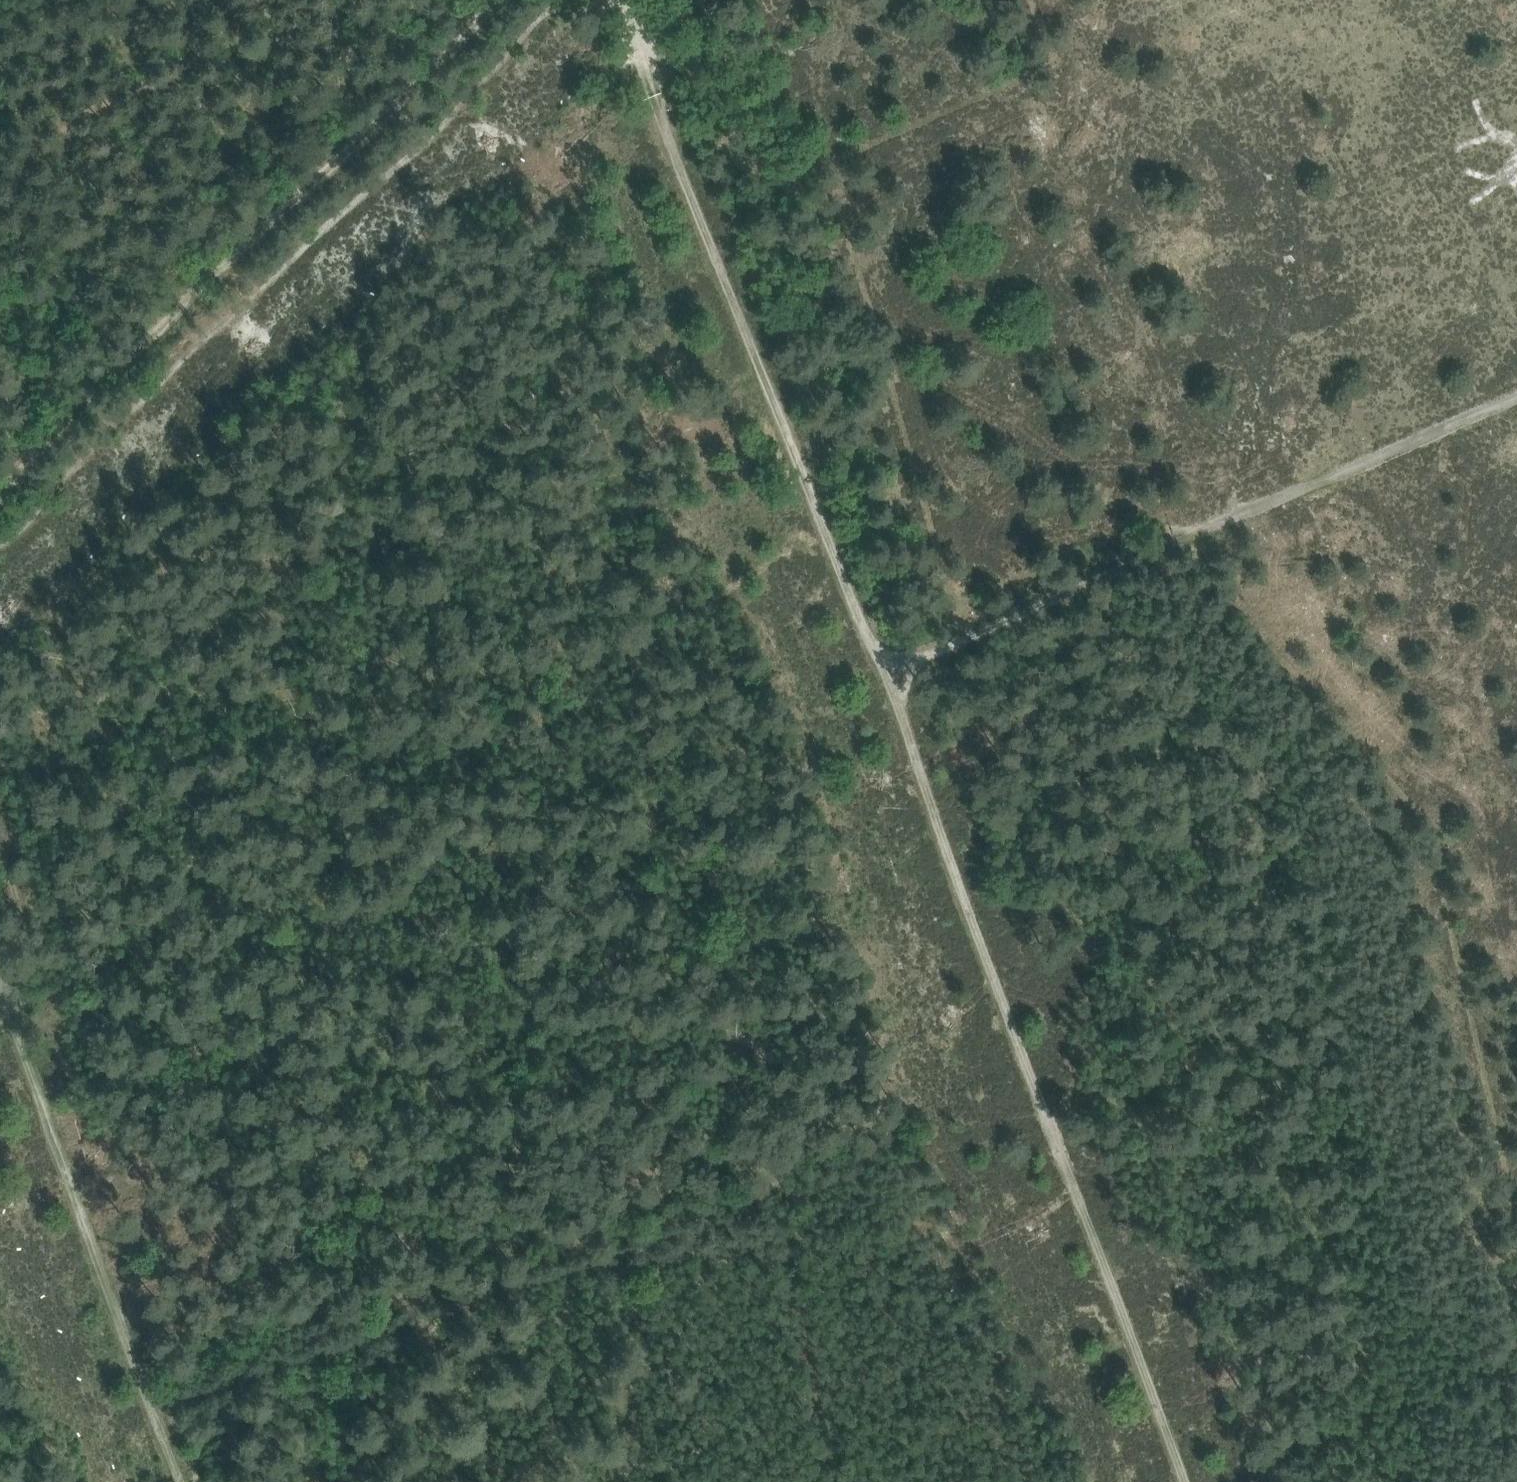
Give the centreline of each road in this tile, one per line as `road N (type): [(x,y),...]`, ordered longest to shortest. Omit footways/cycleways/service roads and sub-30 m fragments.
road 1 (track): [(887,674),(1186,1481)]
road 2 (track): [(620,0),(849,595),(887,674)]
road 3 (track): [(1516,398),(1241,513),(887,674)]
road 4 (track): [(0,490),(462,32)]

